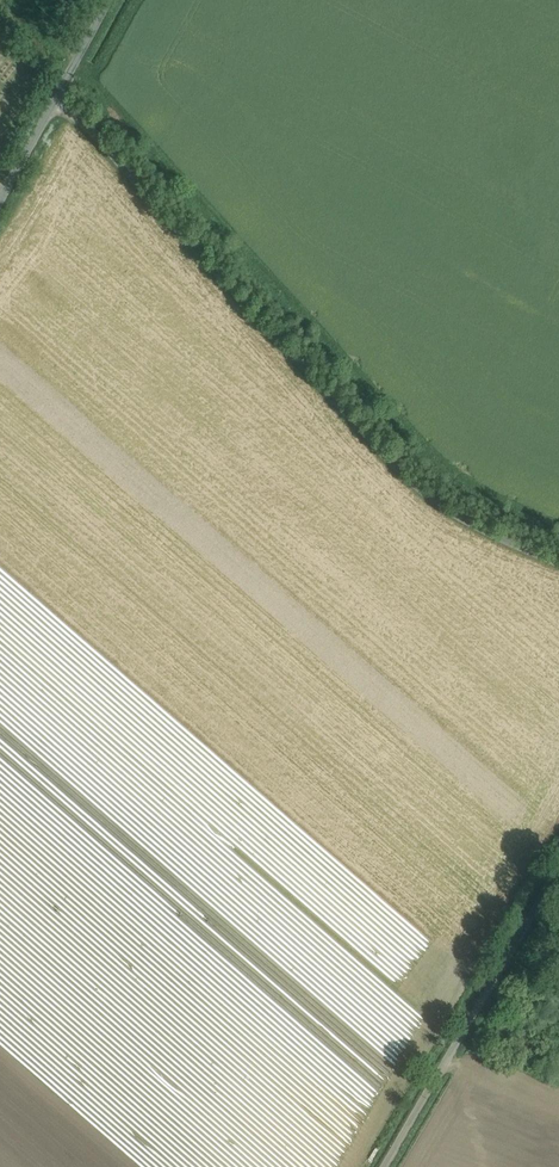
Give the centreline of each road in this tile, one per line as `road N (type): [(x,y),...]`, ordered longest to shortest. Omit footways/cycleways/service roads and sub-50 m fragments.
road 1 (unclassified): [(558,560),(477,527),(401,469),(58,96)]
road 2 (unclassified): [(386,1166),(558,872)]
road 3 (unclassified): [(58,96),(0,204)]

